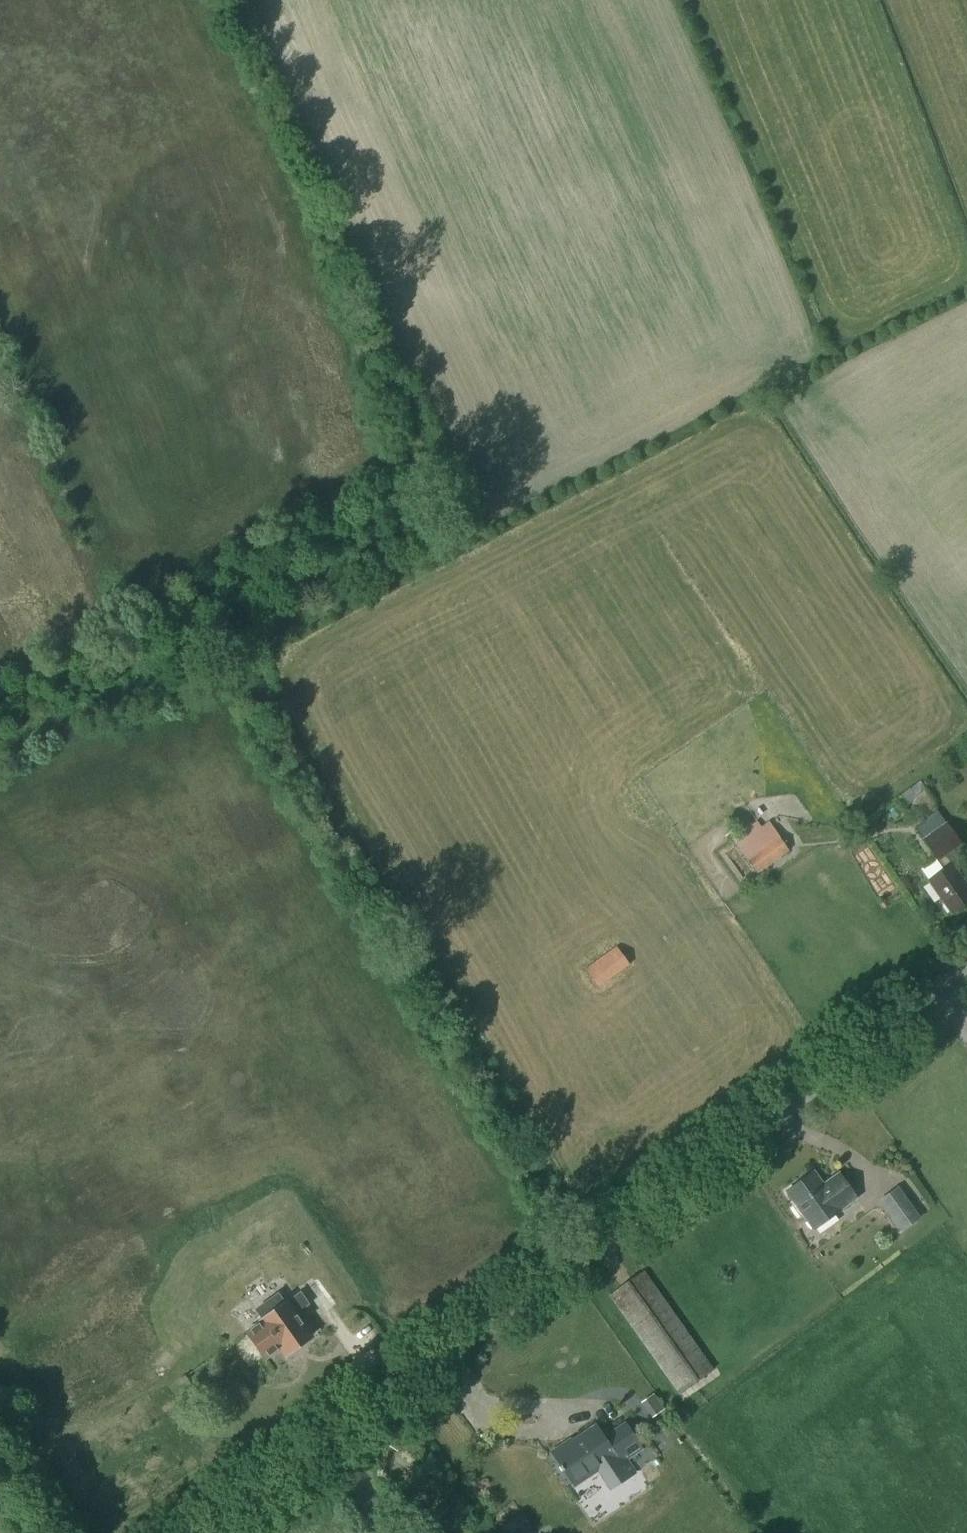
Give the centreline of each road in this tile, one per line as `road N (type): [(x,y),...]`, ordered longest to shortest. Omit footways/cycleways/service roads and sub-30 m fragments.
road 1 (unclassified): [(206,1532),(279,1467),(579,1242),(966,969)]

